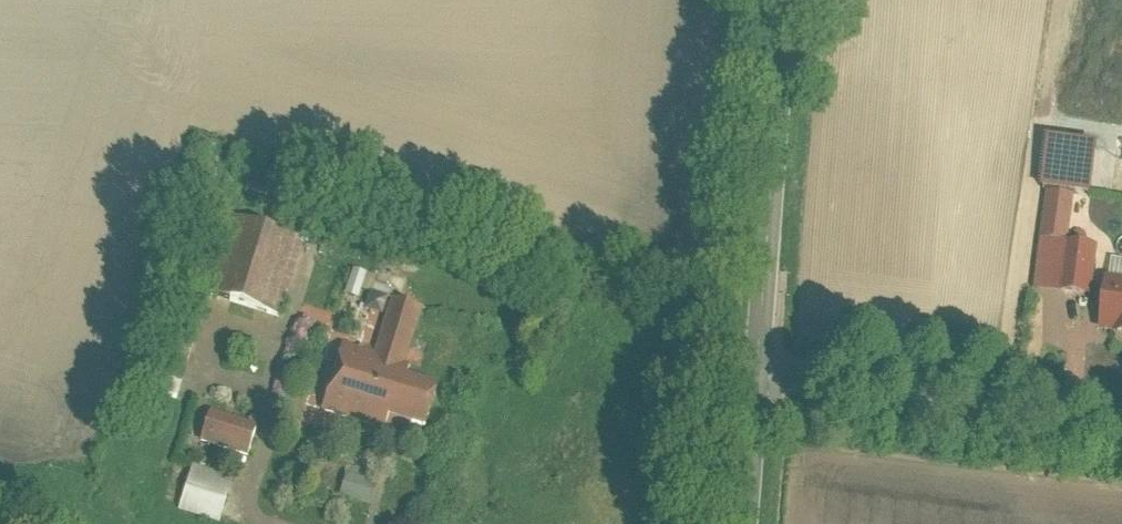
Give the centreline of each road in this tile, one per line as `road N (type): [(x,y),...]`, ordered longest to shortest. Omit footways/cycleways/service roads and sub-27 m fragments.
road 1 (tertiary): [(788,0),(762,377)]
road 2 (residential): [(1121,424),(762,377)]
road 3 (tertiary): [(762,377),(751,523)]

